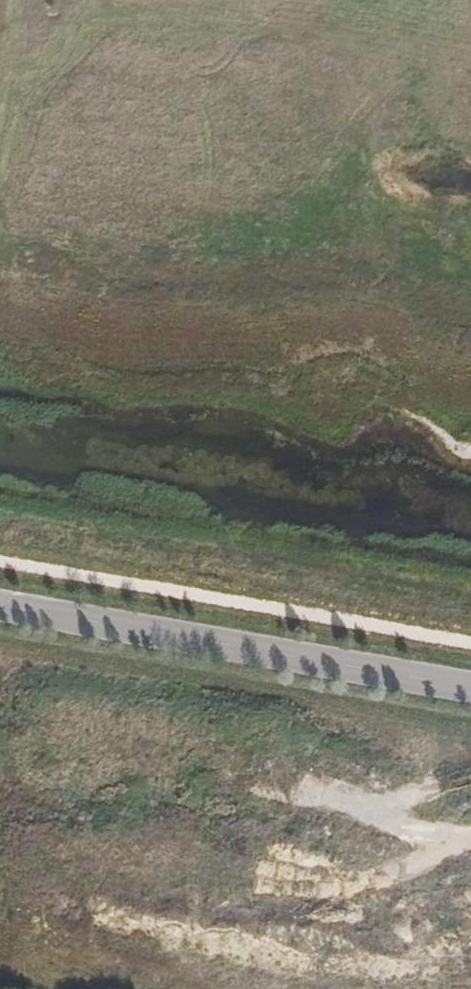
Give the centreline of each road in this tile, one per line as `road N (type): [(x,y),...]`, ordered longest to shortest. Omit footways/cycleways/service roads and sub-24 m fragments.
road 1 (unclassified): [(0,613),(470,693)]

